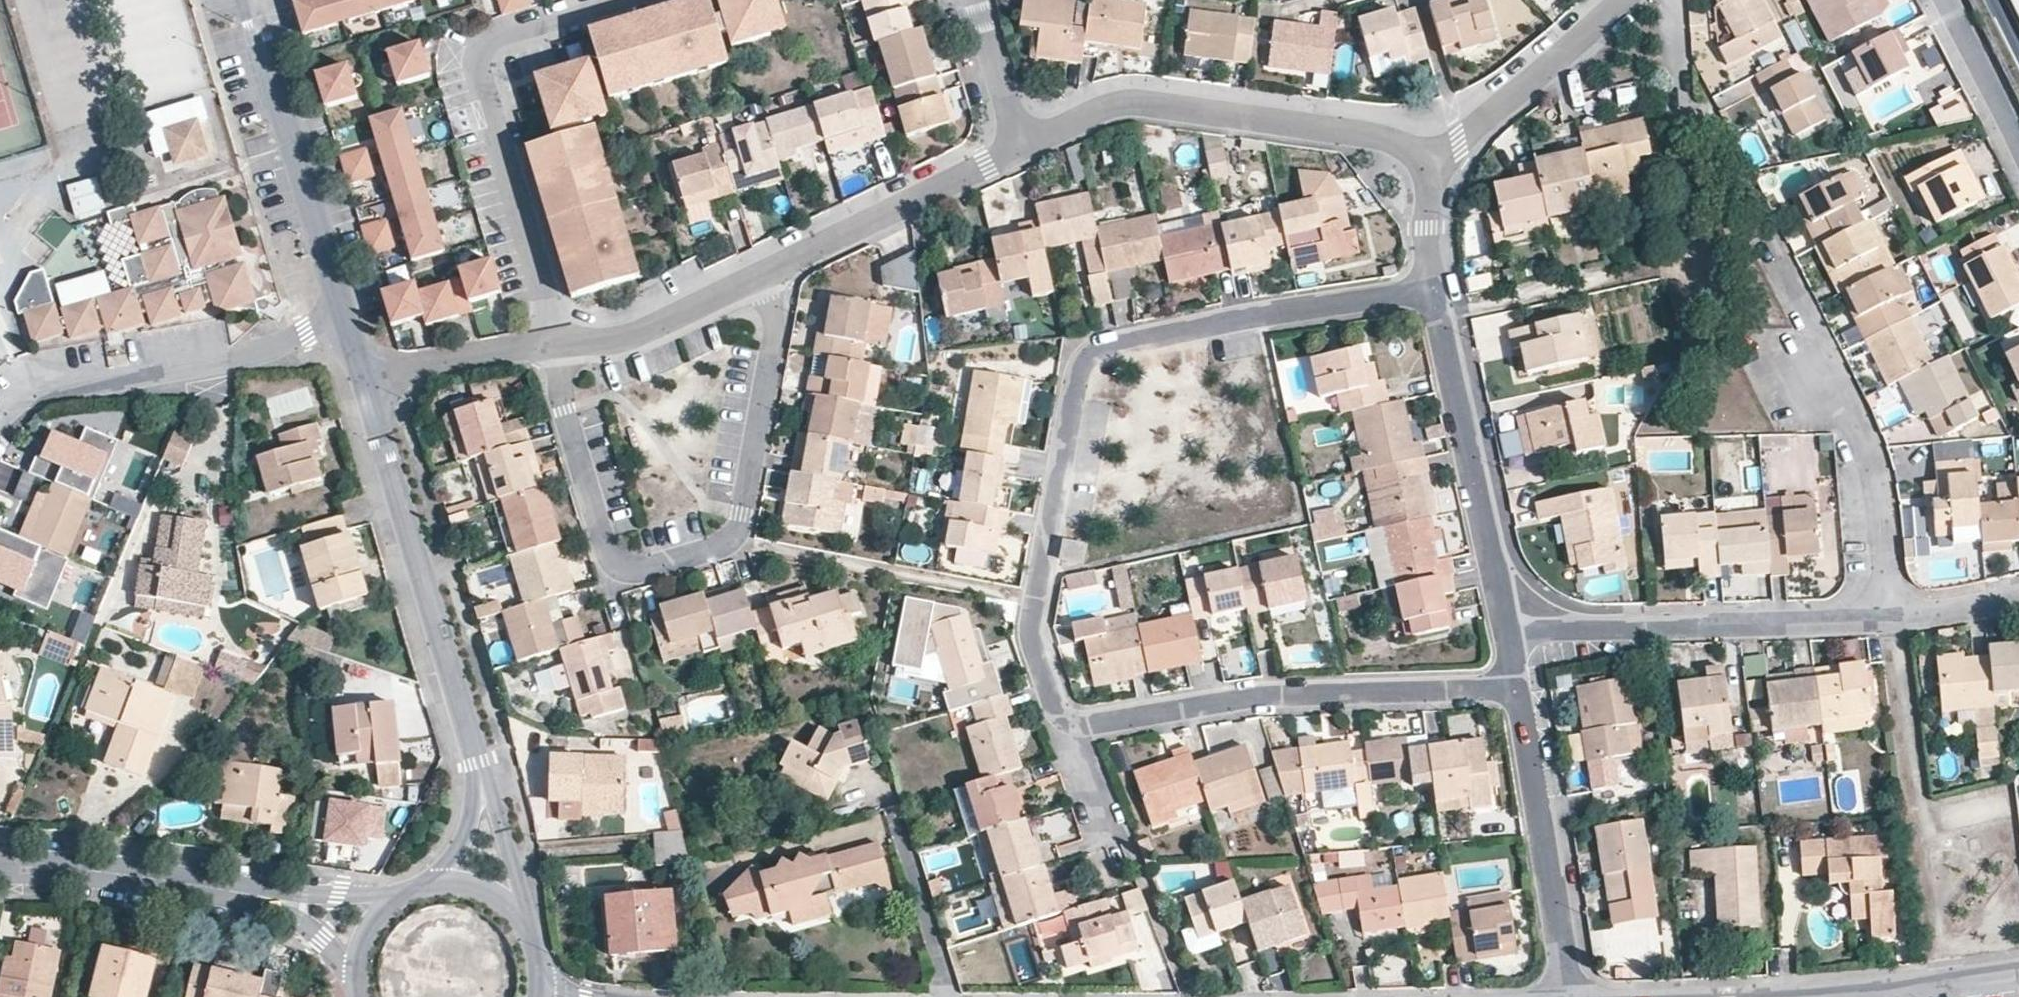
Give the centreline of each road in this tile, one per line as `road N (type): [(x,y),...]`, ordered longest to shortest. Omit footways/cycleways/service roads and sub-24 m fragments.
road 1 (residential): [(1063,722),(1025,618),(1089,354),(1428,280)]
road 2 (residential): [(758,286),(777,315),(775,355),(738,530),(720,547),(631,573),(614,563),(564,408),(554,347)]
road 3 (residential): [(1518,686),(1266,692),(1063,722)]
road 4 (residential): [(621,0),(490,42),(482,52),(554,347)]
road 5 (residential): [(1018,148),(1118,101),(1303,125),(1390,143),(1436,163)]
road 6 (residential): [(1768,240),(1873,451),(1888,615)]
road 7 (residential): [(477,764),(363,387)]
road 8 (residential): [(1888,615),(1507,624)]
road 9 (residential): [(342,319),(250,353),(67,386),(28,408),(0,437)]
road 10 (residential): [(1507,624),(1428,280)]
road 11 (residential): [(342,319),(245,0)]
road 12 (residential): [(1063,722),(1098,829),(1117,828),(1190,996)]
road 13 (residential): [(1569,996),(1518,686)]
road 14 (residential): [(758,286),(1018,148)]
road 15 (residential): [(0,865),(249,893)]
road 16 (residential): [(1436,163),(1617,0)]
road 17 (residential): [(554,347),(620,342),(758,286)]
road 18 (residential): [(363,387),(496,350),(554,347)]
road 19 (residential): [(2018,157),(1941,0)]
road 20 (residential): [(531,928),(477,764)]
road 21 (residential): [(978,0),(1018,148)]
road 22 (residential): [(400,898),(249,893)]
road 23 (residential): [(1676,0),(1682,78),(1699,146)]
road 24 (residential): [(477,764),(465,840),(427,886)]
road 25 (residential): [(2018,586),(1888,615)]
road 26 (residential): [(249,893),(356,970)]
road 27 (tertiary): [(1900,993),(2018,974)]

